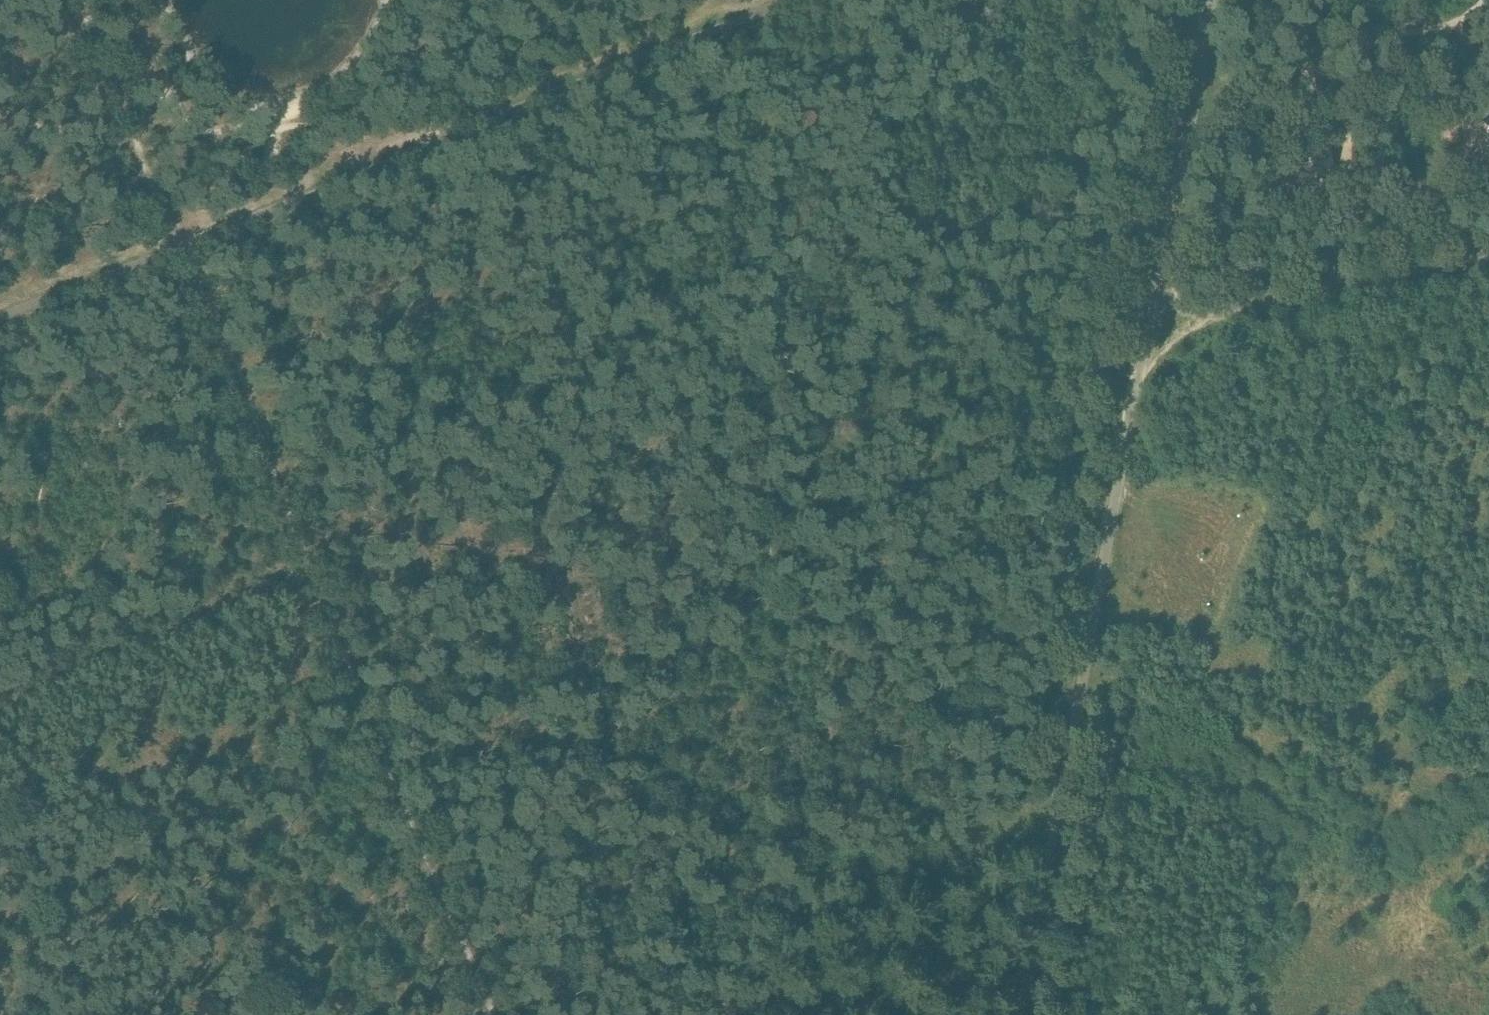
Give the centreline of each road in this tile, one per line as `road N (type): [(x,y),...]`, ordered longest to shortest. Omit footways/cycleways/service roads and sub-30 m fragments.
road 1 (unclassified): [(1019,1014),(1212,0)]
road 2 (track): [(1146,340),(1488,257)]

